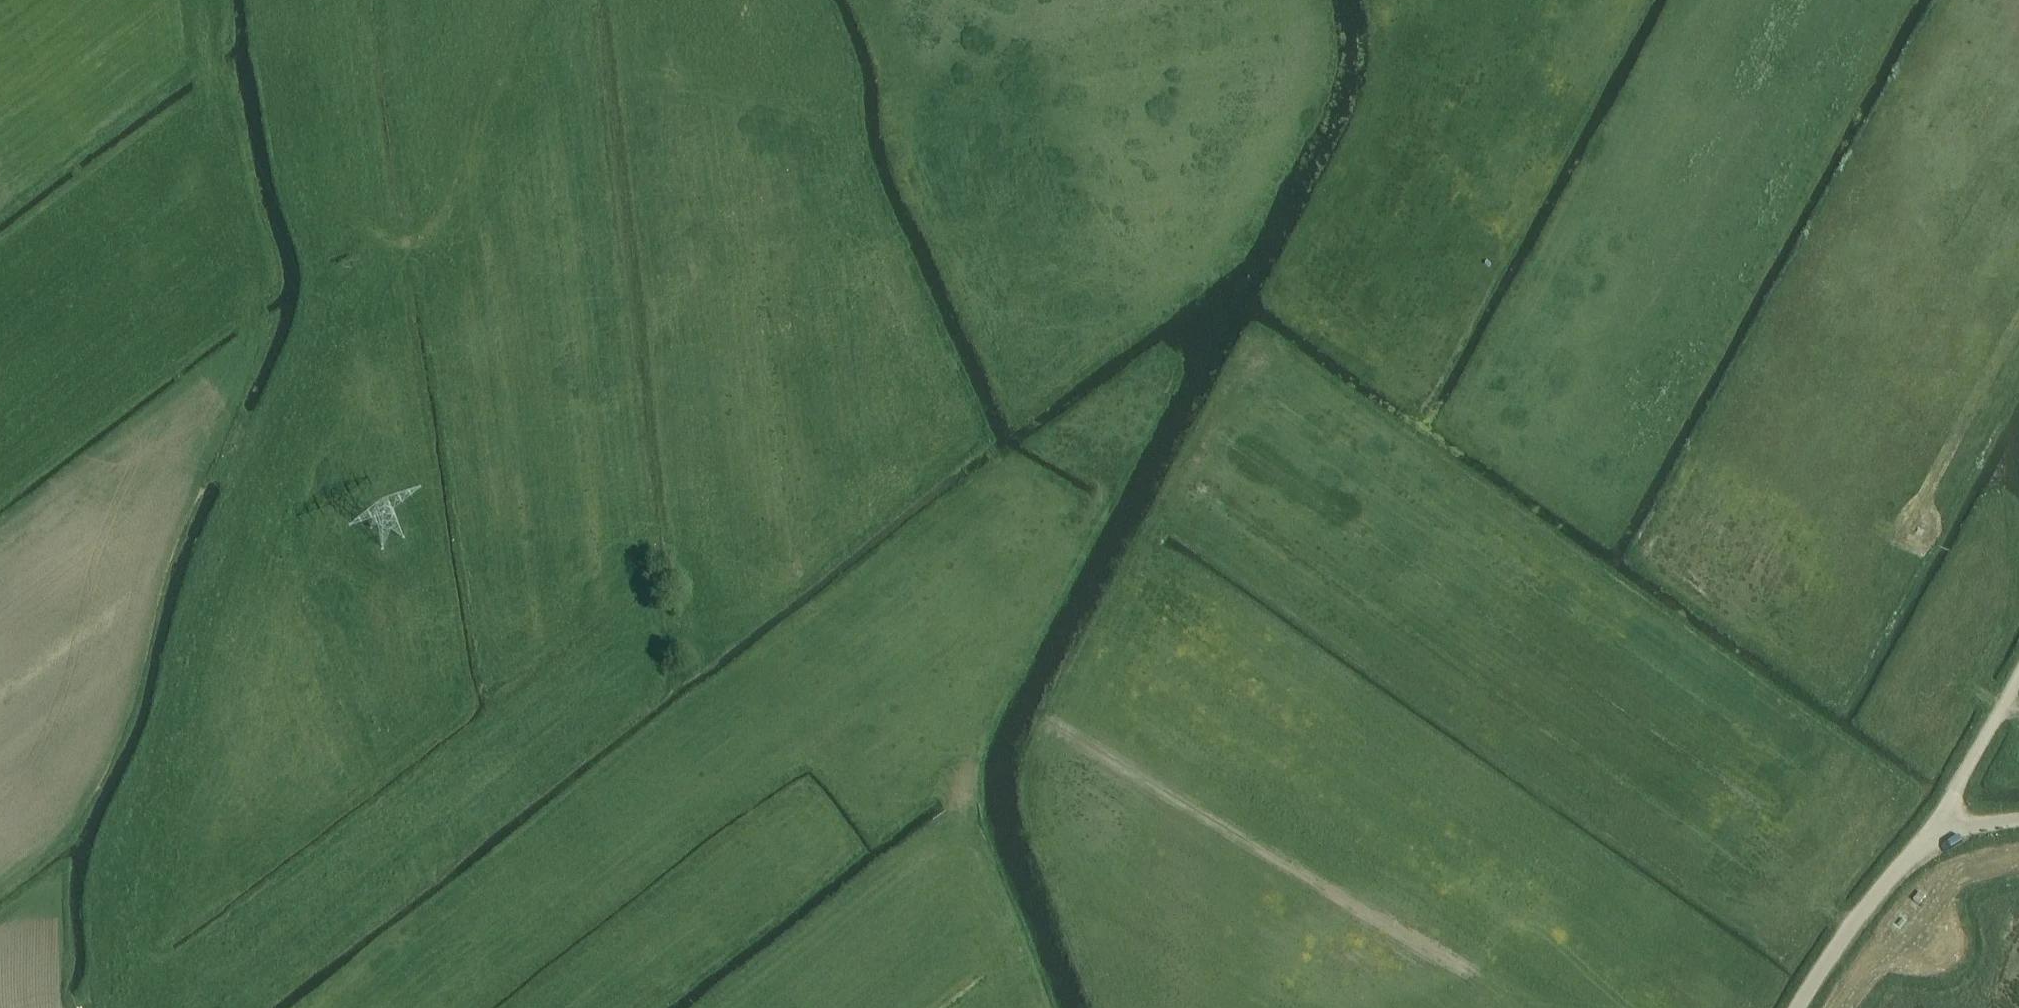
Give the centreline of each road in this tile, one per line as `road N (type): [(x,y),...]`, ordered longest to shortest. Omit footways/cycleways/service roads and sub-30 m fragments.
road 1 (unclassified): [(1797,1007),(1956,791)]
road 2 (track): [(1956,791),(2018,678)]

